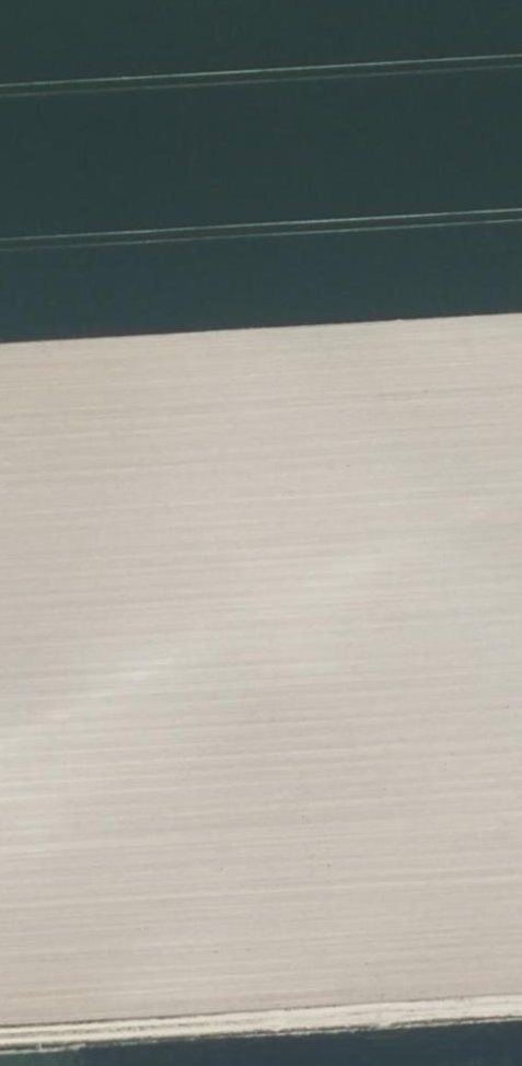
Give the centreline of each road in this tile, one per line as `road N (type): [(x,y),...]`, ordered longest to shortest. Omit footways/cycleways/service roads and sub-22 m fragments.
road 1 (track): [(521,1002),(0,1032)]

